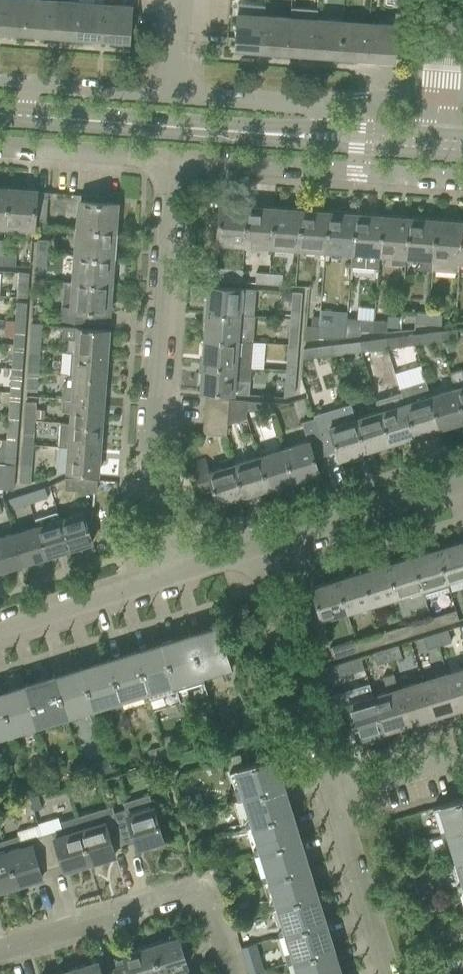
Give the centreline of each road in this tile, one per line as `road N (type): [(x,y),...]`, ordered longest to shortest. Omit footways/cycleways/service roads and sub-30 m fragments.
road 1 (residential): [(175,572),(148,448),(168,159)]
road 2 (residential): [(168,159),(462,180)]
road 3 (residential): [(232,973),(214,917),(195,894),(170,894),(0,950)]
road 4 (secondary): [(299,136),(26,117)]
road 5 (residential): [(331,796),(255,546)]
road 6 (residential): [(255,546),(462,482)]
road 7 (residential): [(387,973),(331,796)]
road 8 (residential): [(0,625),(175,572)]
road 9 (residential): [(172,96),(28,86),(26,117)]
road 10 (residential): [(0,147),(168,159)]
road 11 (residential): [(324,130),(308,106),(172,96)]
road 12 (secondary): [(299,136),(325,148),(435,155)]
road 13 (residential): [(331,796),(462,756)]
road 14 (residential): [(437,135),(445,0)]

